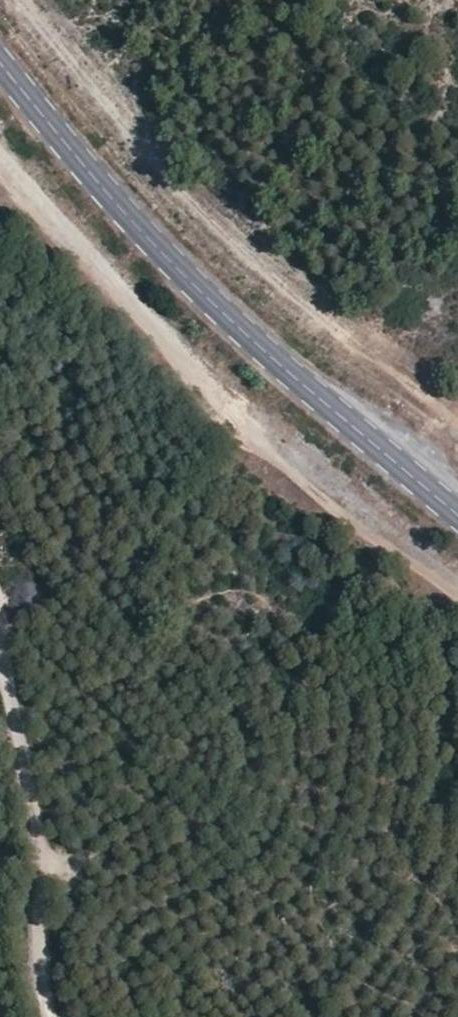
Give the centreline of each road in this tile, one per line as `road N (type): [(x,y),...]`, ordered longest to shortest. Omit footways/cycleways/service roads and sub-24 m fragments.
road 1 (secondary): [(457,518),(142,231),(0,56)]
road 2 (track): [(0,167),(213,411),(457,602)]
road 3 (track): [(0,663),(37,845),(46,1016)]

